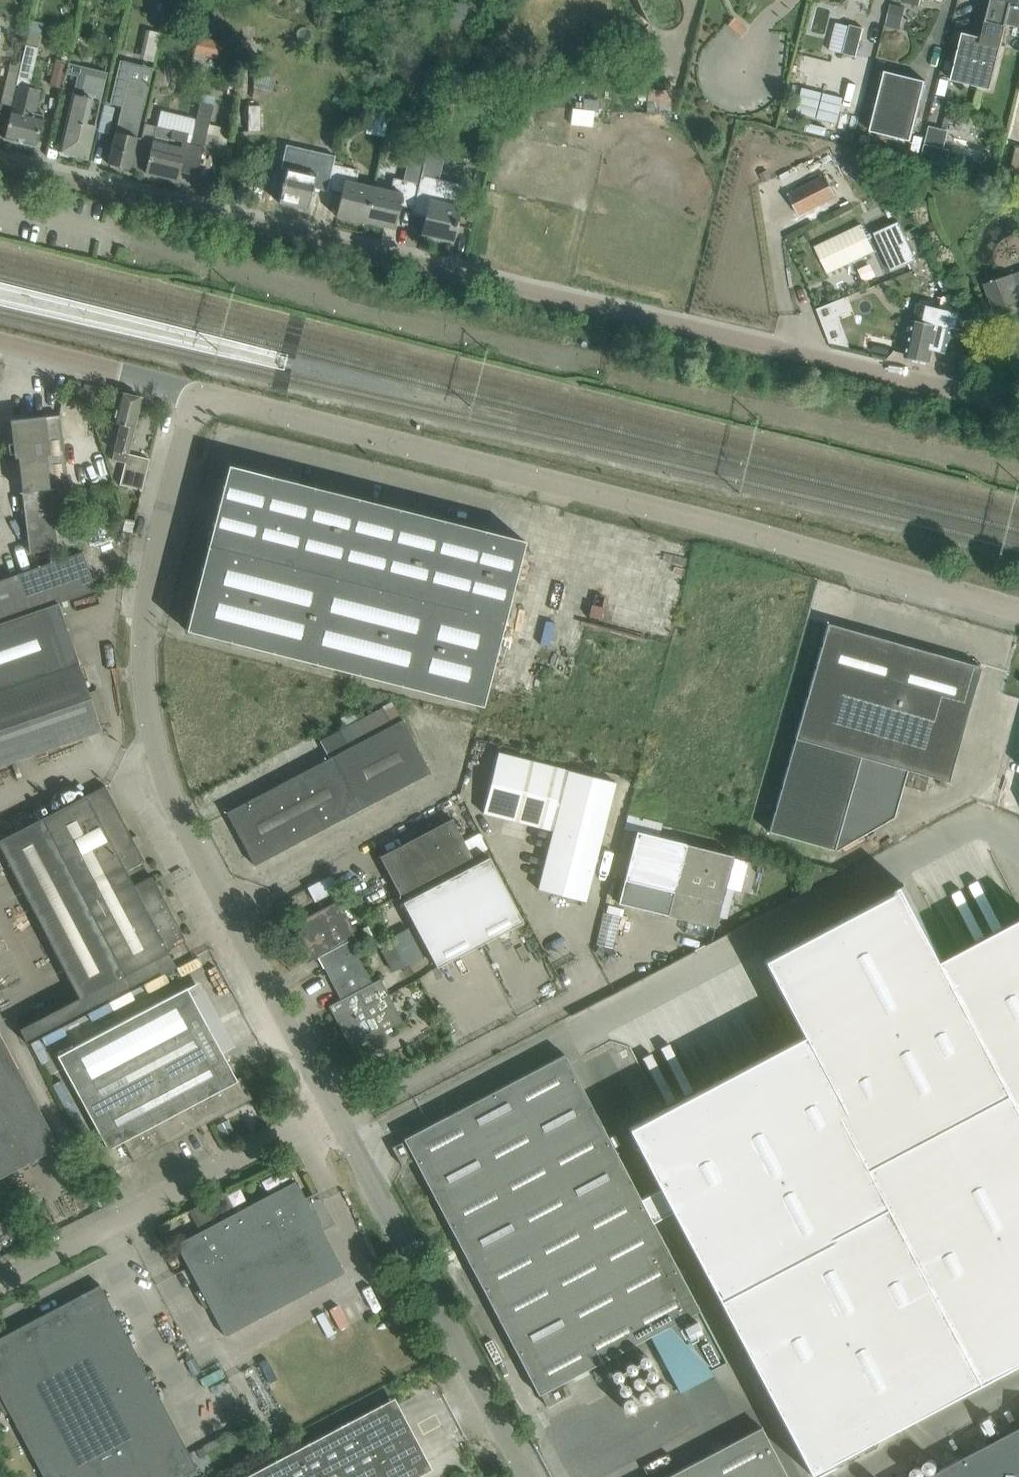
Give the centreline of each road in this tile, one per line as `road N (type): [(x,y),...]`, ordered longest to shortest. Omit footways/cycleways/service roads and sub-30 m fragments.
road 1 (residential): [(1018,401),(0,165)]
road 2 (unclassified): [(1018,610),(193,390)]
road 3 (unclassified): [(333,1109),(192,827),(159,738),(146,640),(149,568),(193,390)]
road 4 (track): [(1018,471),(601,372)]
road 5 (unclassified): [(529,1476),(333,1109)]
road 6 (unclassified): [(0,1284),(333,1109)]
road 7 (residential): [(193,390),(0,341)]

